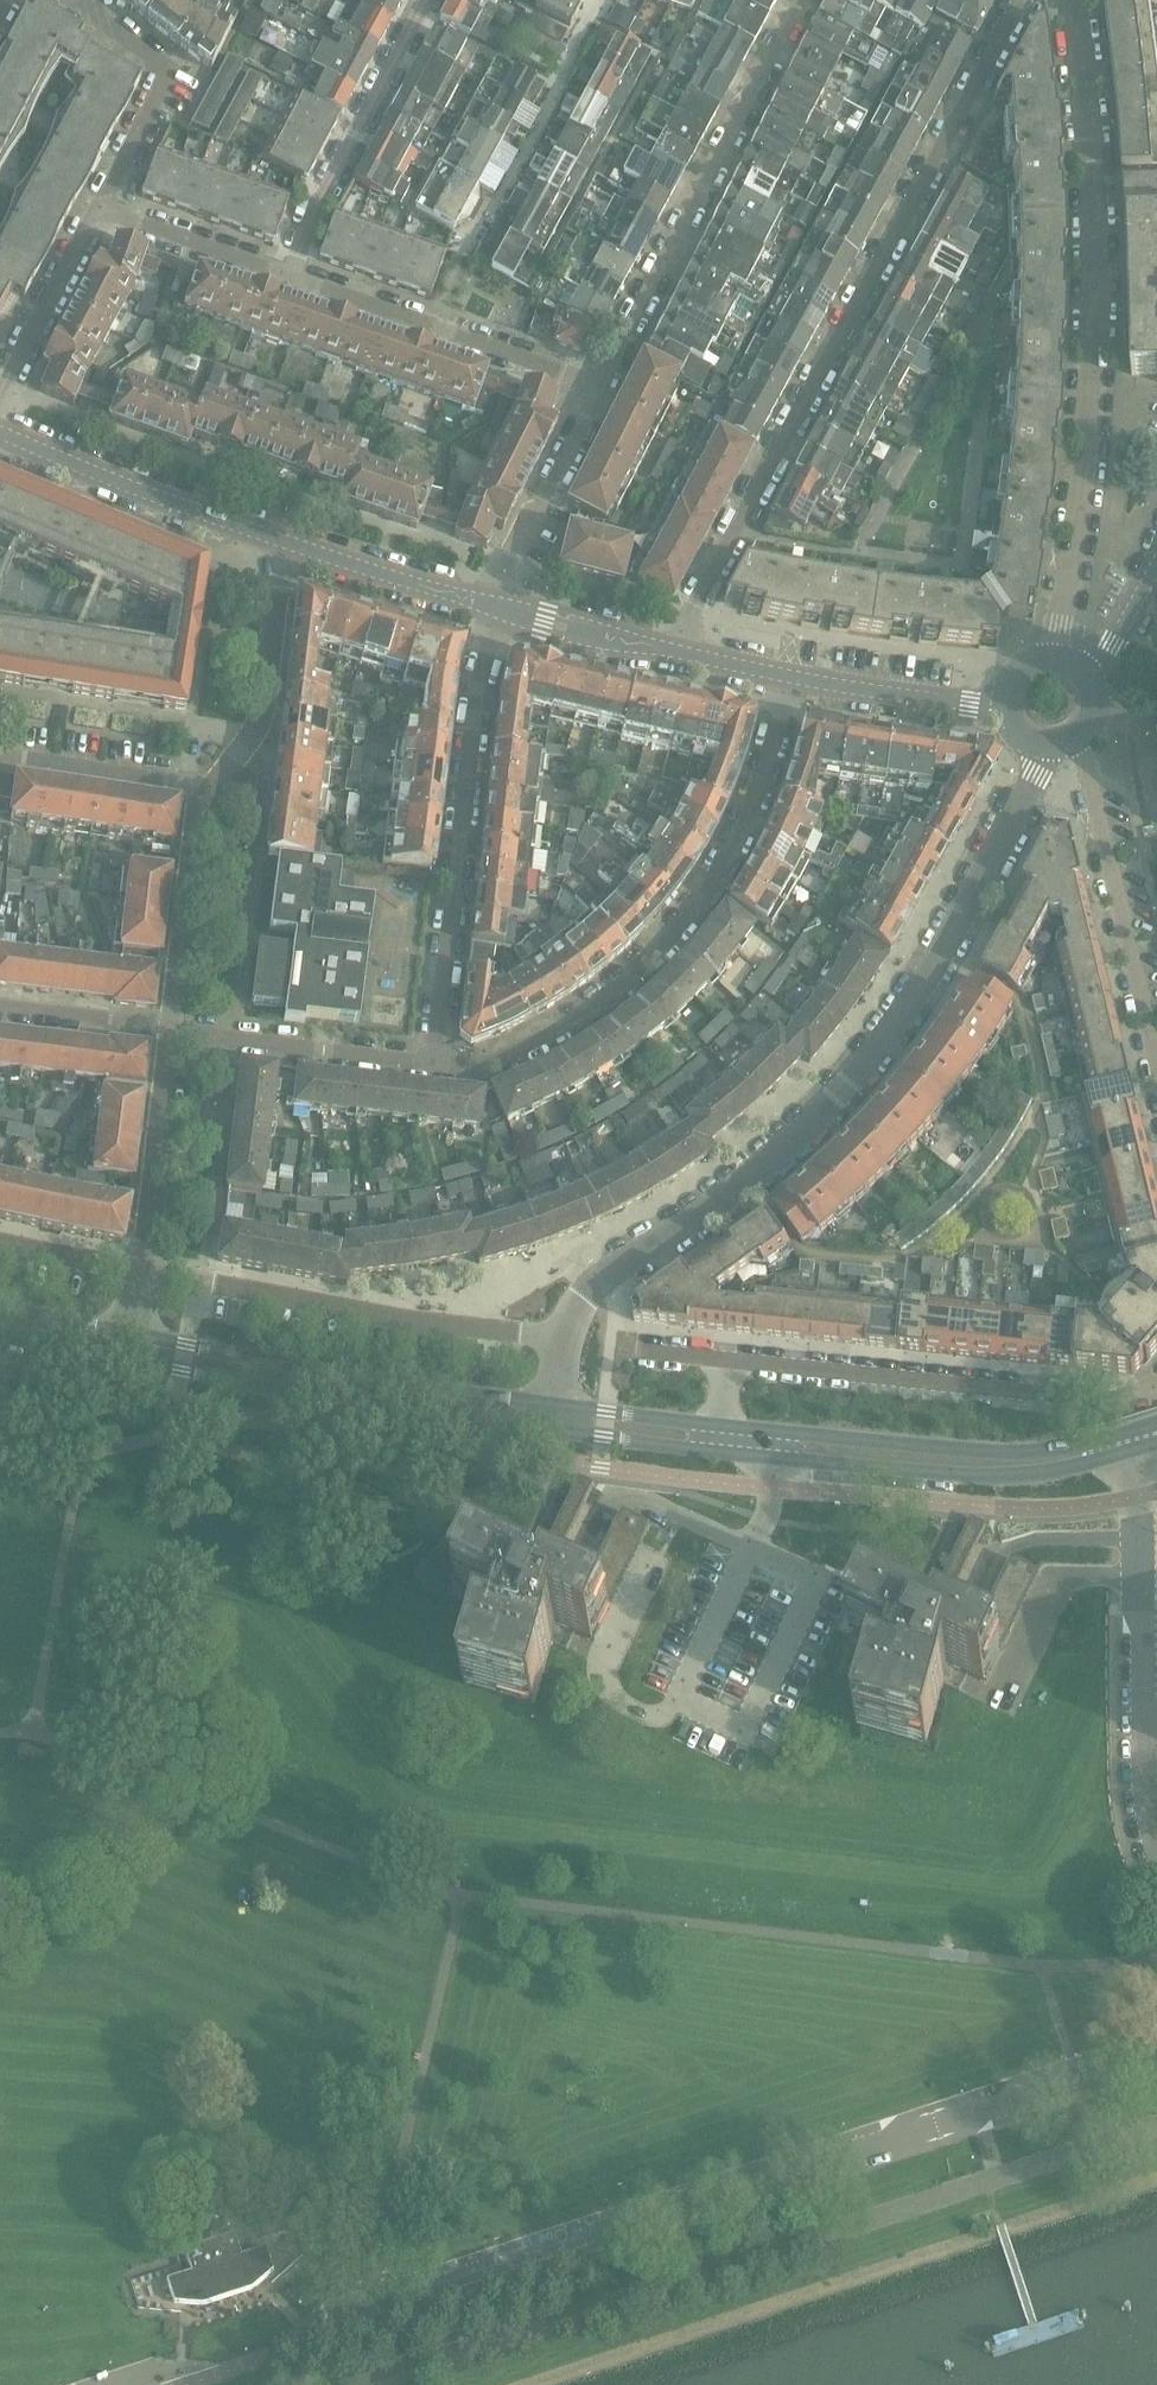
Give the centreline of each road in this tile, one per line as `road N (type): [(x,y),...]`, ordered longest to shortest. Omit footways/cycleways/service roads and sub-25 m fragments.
road 1 (unclassified): [(370,2316),(1156,2051)]
road 2 (tertiary): [(561,1341),(598,1279),(781,1150),(844,1091),(922,989),(1052,748)]
road 3 (residential): [(1023,0),(672,650)]
road 4 (residential): [(1055,658),(1093,386),(1089,167),(1070,0)]
road 5 (residential): [(433,1062),(480,1068),(528,1045),(584,1013),(654,953),(736,840),(767,764),(788,676)]
road 6 (residential): [(433,1062),(479,680),(497,608)]
road 7 (residential): [(595,383),(802,0)]
road 8 (unclassified): [(726,1360),(1110,1401),(1156,1387)]
road 9 (tertiary): [(127,1361),(552,1432)]
road 10 (tertiary): [(554,1404),(132,1334)]
road 11 (residential): [(561,1341),(145,1272)]
road 12 (tertiary): [(716,1451),(1002,1477),(1081,1464),(1127,1442)]
road 13 (unclassified): [(1156,1854),(1146,1813),(1142,1590),(1127,1442)]
road 14 (tertiary): [(1127,1442),(1004,1453),(720,1425)]
road 15 (residential): [(1156,1061),(1078,739)]
road 16 (residential): [(595,383),(290,275)]
road 17 (residential): [(425,0),(324,190),(290,275)]
road 18 (tertiary): [(284,541),(0,433)]
road 19 (residential): [(80,3),(167,72),(99,208)]
road 20 (residential): [(216,787),(263,717),(284,541)]
road 21 (residential): [(175,1028),(433,1062)]
road 22 (residential): [(175,1028),(200,809),(216,787)]
road 23 (residential): [(497,608),(510,549),(595,383)]
road 24 (residential): [(145,1272),(175,1028)]
road 25 (tertiary): [(497,608),(284,541)]
road 26 (tertiary): [(1005,709),(788,676)]
road 27 (residential): [(0,753),(216,787)]
road 28 (residential): [(99,208),(0,389)]
road 29 (residential): [(290,275),(99,208)]
road 30 (tertiary): [(672,650),(497,608)]
road 31 (residential): [(0,1007),(175,1028)]
road 32 (tertiary): [(720,1425),(554,1404)]
road 33 (tertiary): [(552,1432),(716,1451)]
road 34 (residential): [(145,1272),(0,1240)]
road 35 (tertiary): [(132,1334),(0,1305)]
road 36 (tertiary): [(1088,677),(1156,566)]
road 37 (tertiary): [(0,1333),(127,1361)]

